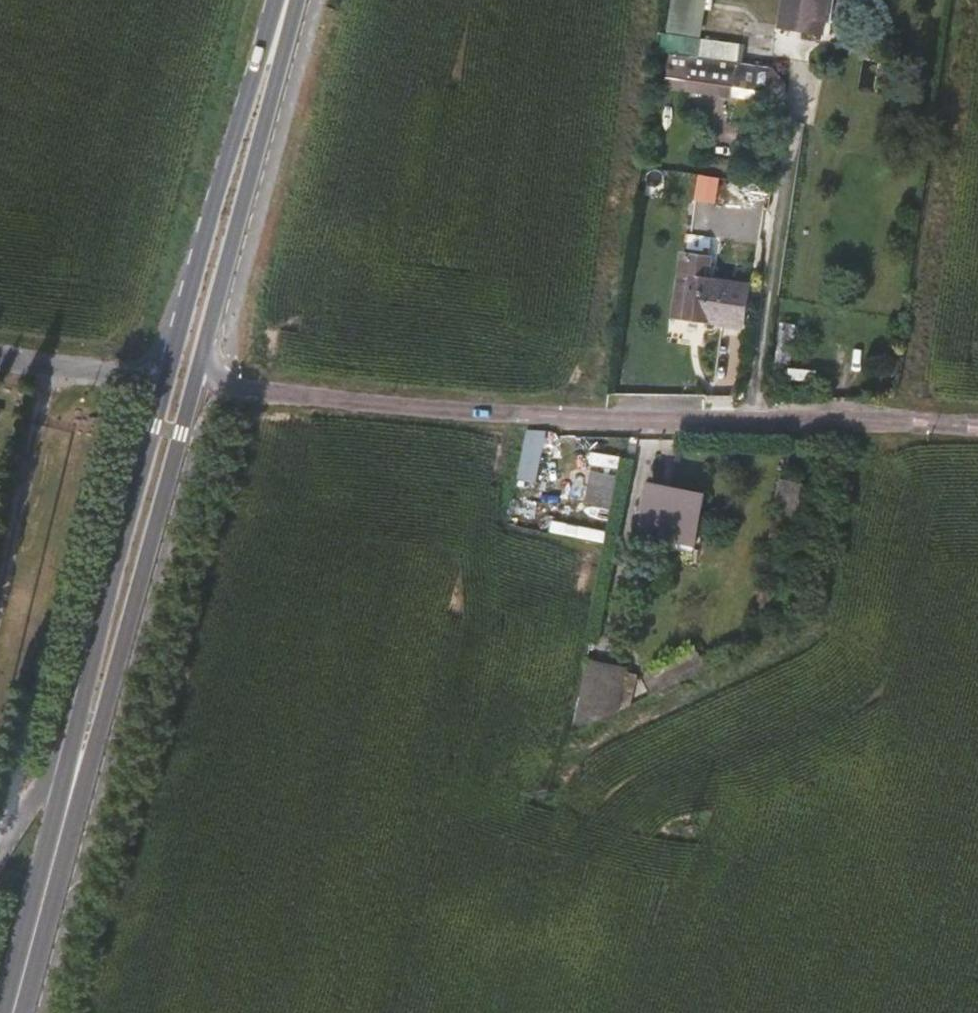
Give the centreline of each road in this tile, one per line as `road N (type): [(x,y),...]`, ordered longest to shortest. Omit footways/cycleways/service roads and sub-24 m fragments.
road 1 (unclassified): [(977,426),(532,415),(203,382)]
road 2 (secondary): [(171,379),(2,1012)]
road 3 (secondary): [(26,1012),(203,382)]
road 4 (secondary): [(285,0),(171,379)]
road 5 (secondary): [(203,382),(298,0)]
road 6 (residential): [(171,379),(0,353)]

